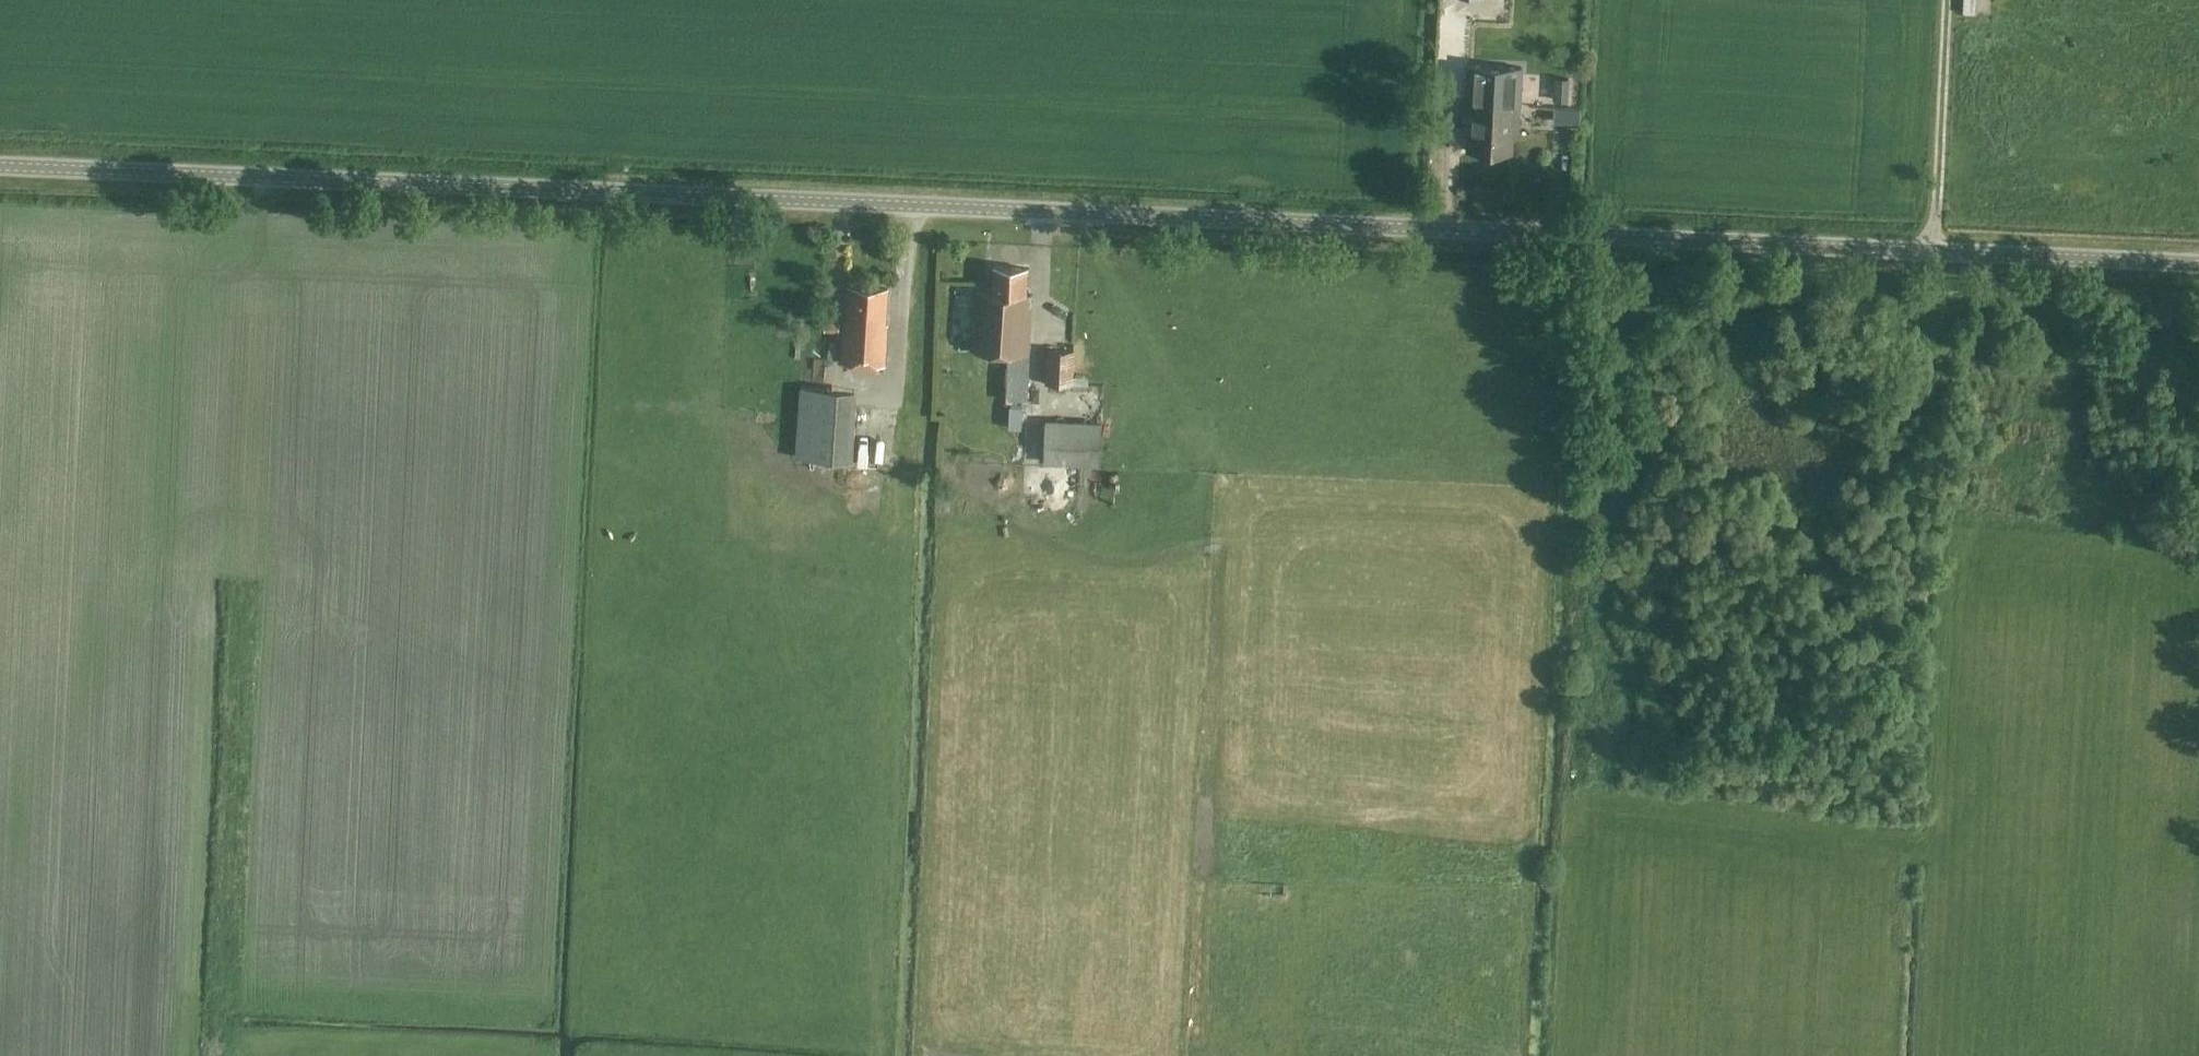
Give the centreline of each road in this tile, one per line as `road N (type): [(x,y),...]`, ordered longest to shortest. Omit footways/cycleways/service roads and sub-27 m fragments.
road 1 (unclassified): [(2198,264),(1662,245),(834,200),(0,174)]

